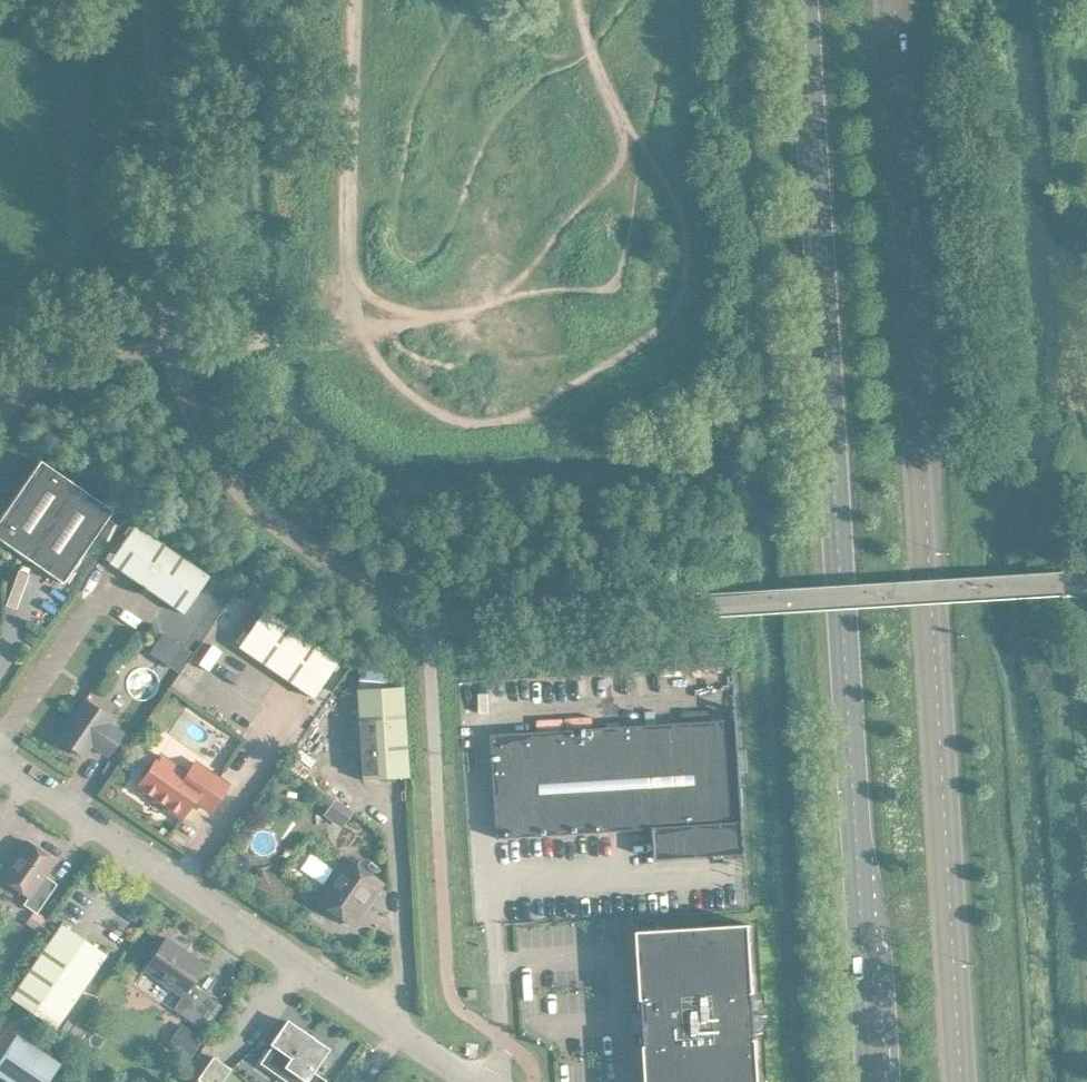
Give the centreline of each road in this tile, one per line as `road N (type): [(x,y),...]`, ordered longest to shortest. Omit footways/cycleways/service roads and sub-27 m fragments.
road 1 (secondary): [(963,1081),(897,0)]
road 2 (secondary): [(808,0),(873,1081)]
road 3 (unclassified): [(490,1081),(0,749)]

